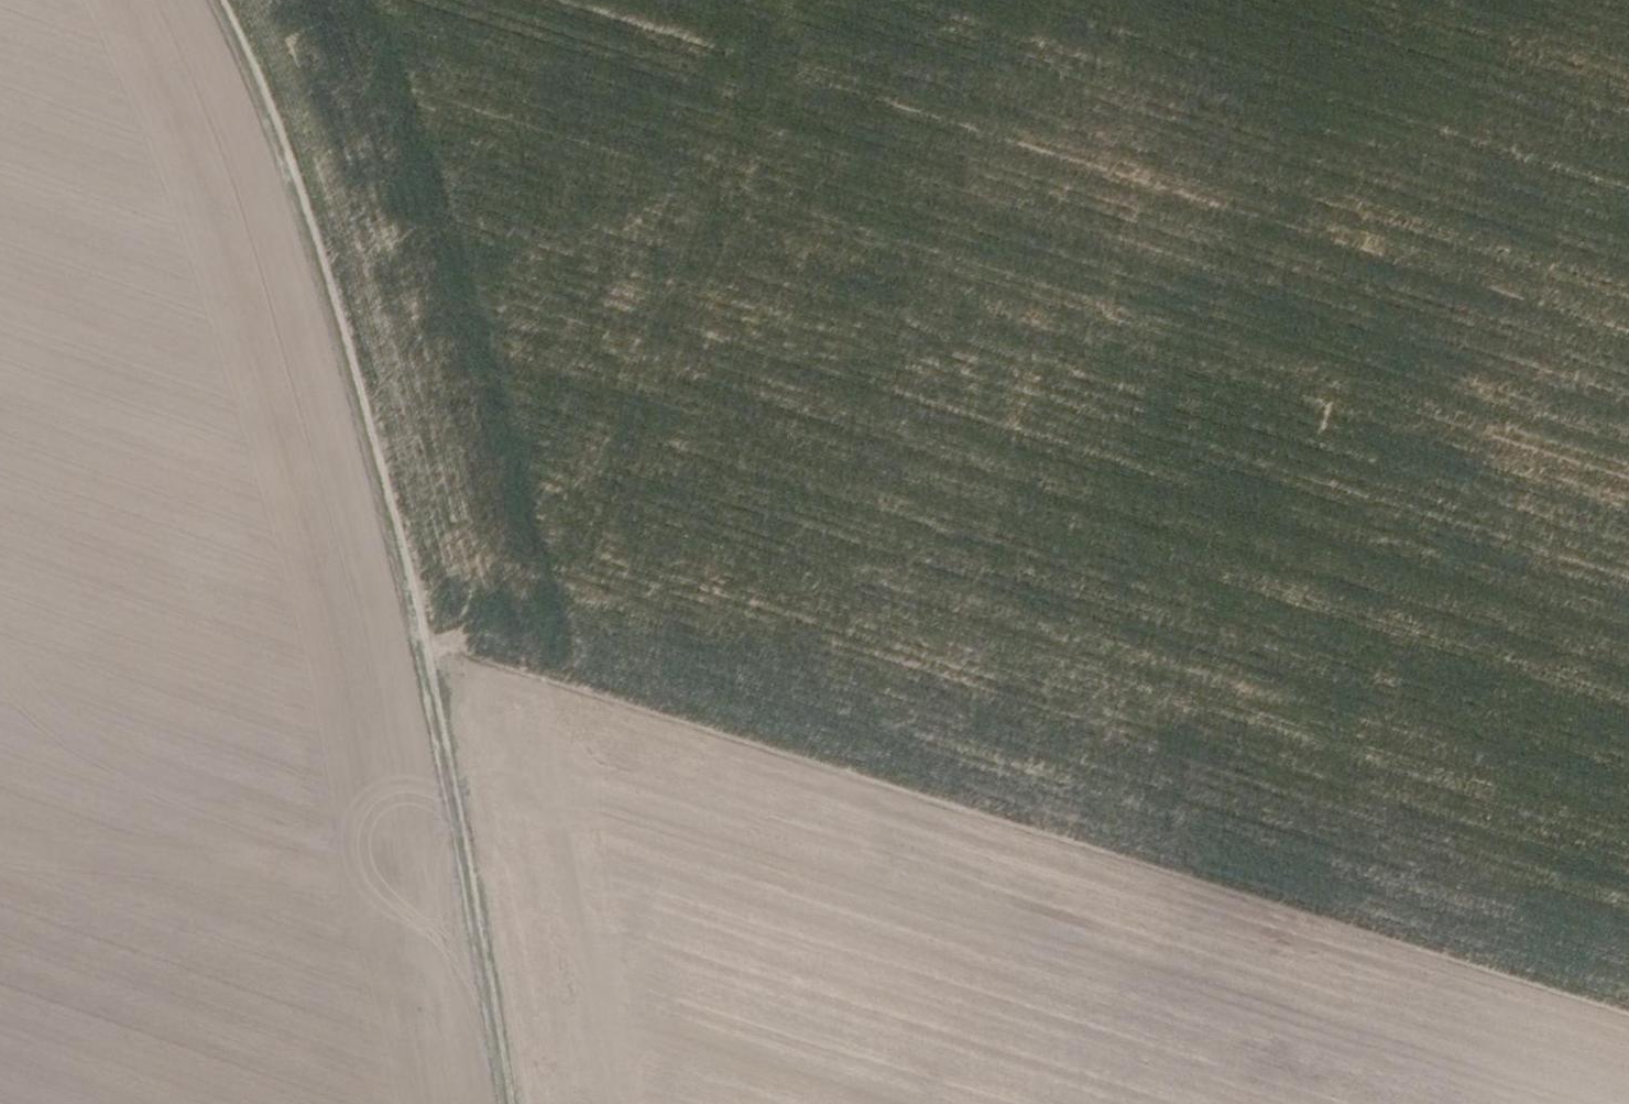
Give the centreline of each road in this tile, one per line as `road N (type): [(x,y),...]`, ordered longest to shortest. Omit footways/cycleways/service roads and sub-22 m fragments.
road 1 (track): [(512,1103),(407,576),(275,110),(218,0)]

